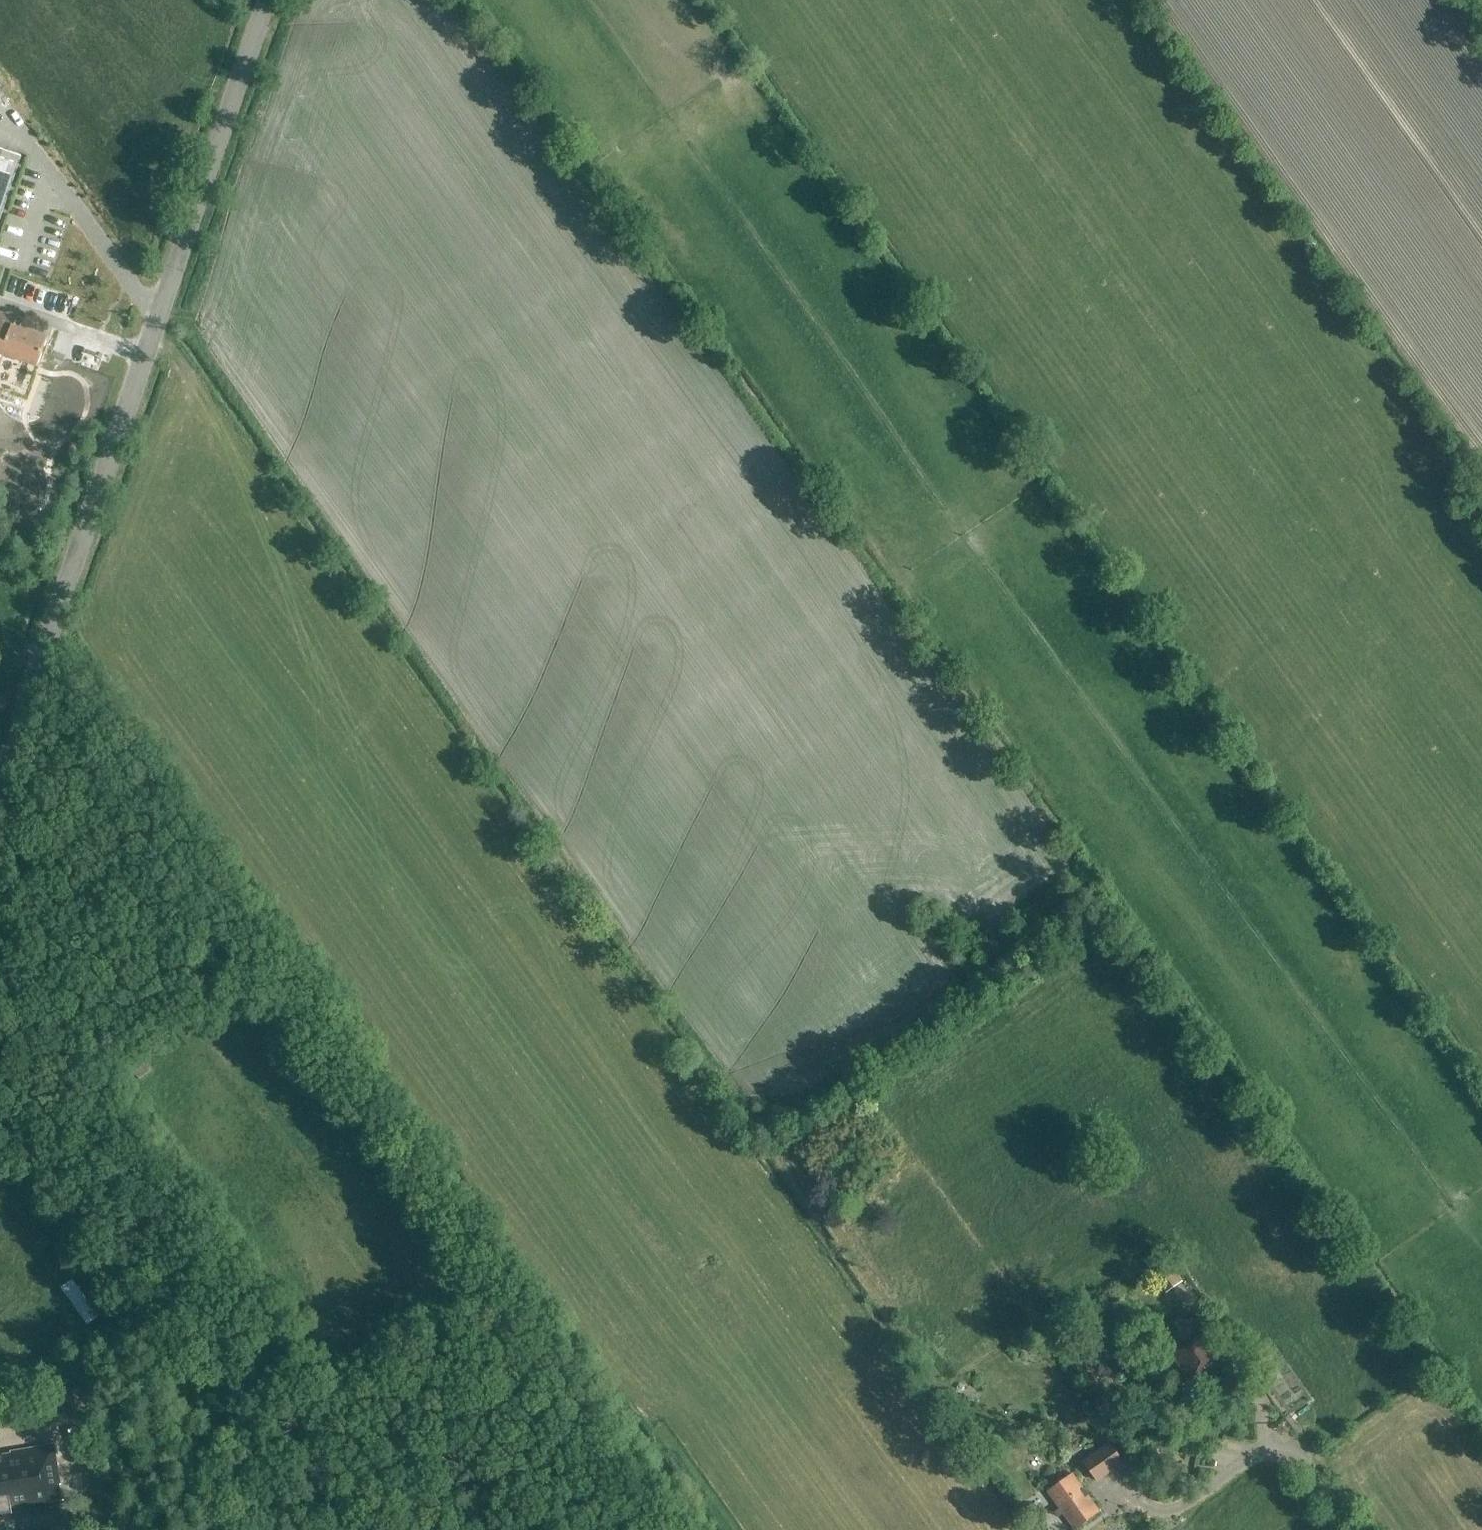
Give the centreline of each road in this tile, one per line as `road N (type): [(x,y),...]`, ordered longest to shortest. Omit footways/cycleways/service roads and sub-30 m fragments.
road 1 (unclassified): [(0,776),(266,0)]

